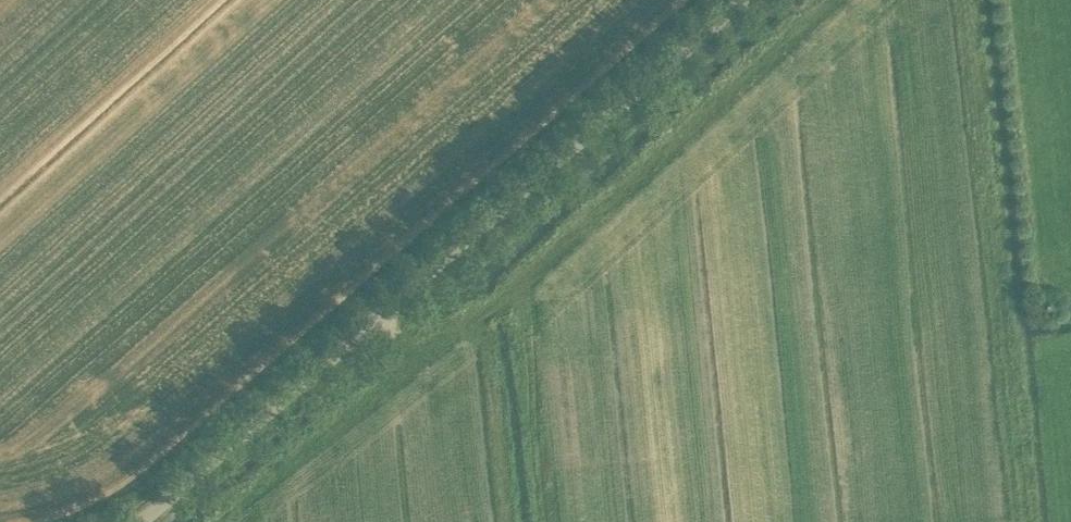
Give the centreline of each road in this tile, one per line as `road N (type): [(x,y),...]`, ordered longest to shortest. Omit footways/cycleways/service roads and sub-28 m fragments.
road 1 (unclassified): [(748,0),(134,521)]

